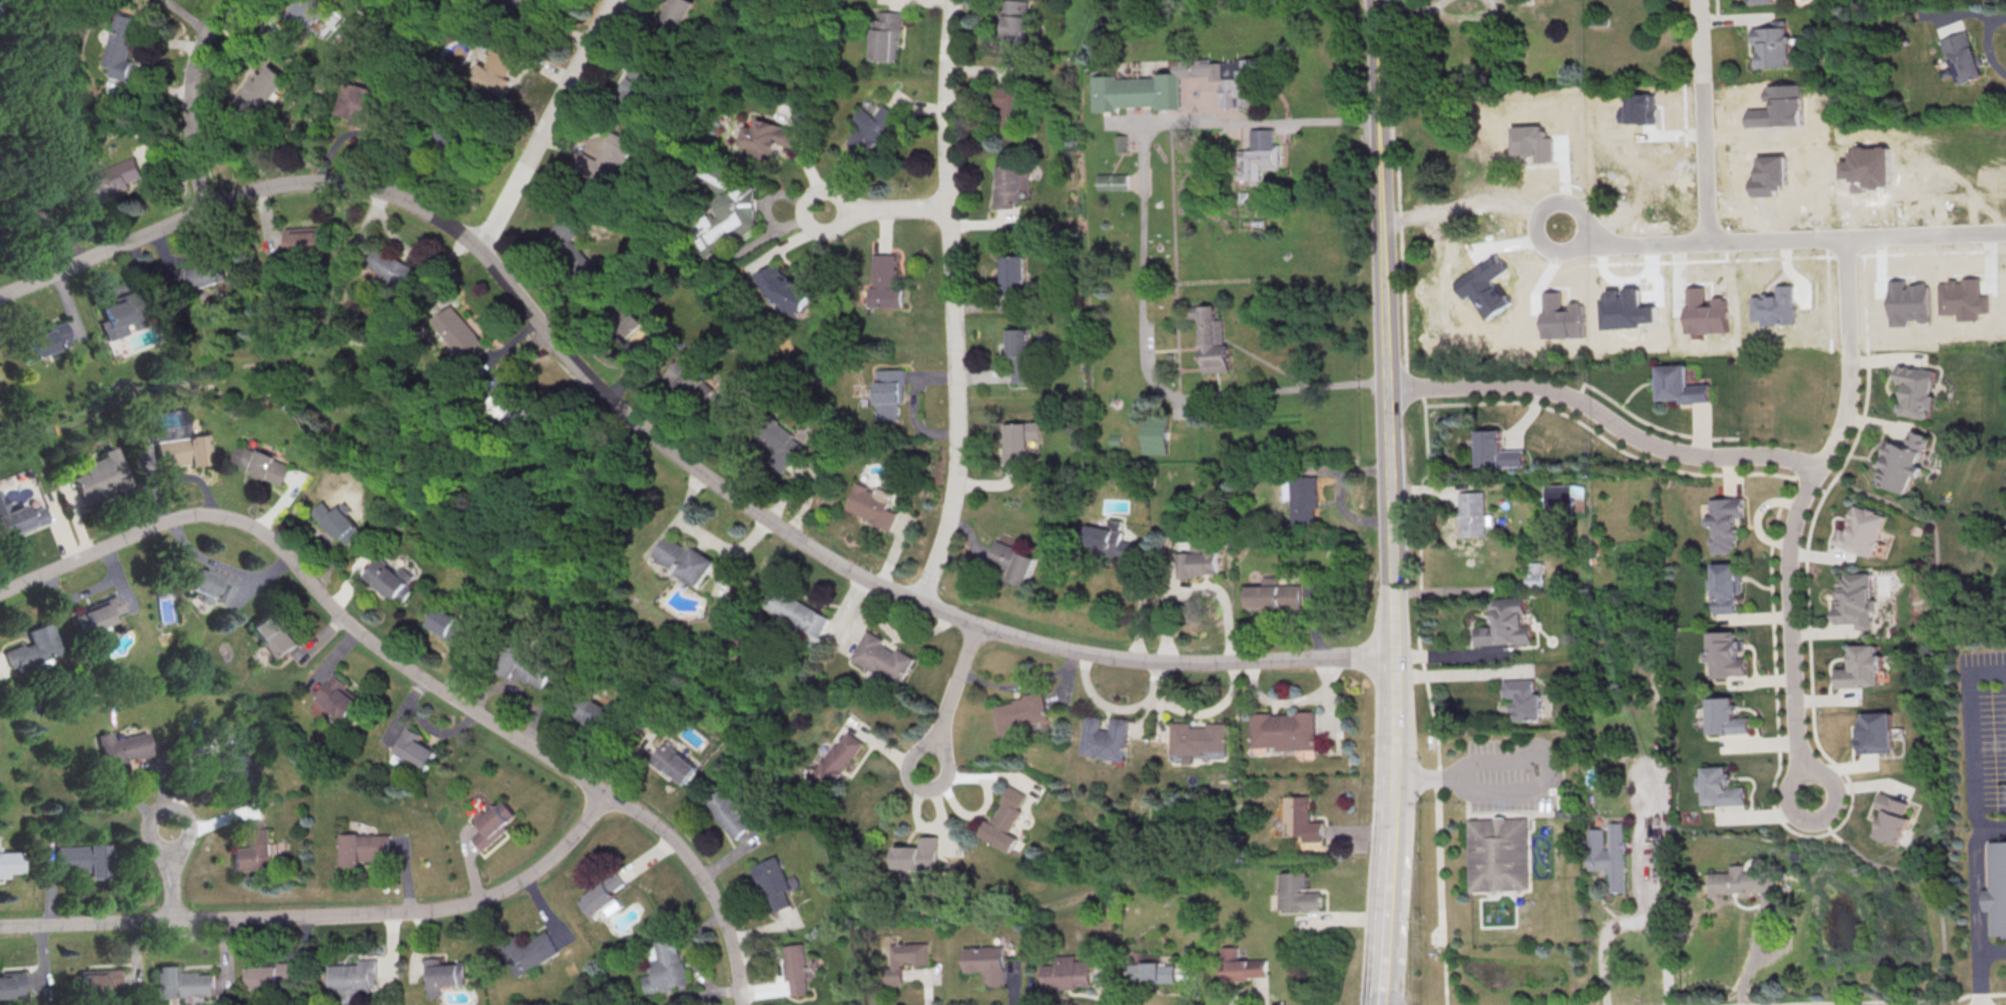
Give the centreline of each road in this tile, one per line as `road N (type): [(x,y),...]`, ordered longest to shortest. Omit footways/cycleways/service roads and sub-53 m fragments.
road 1 (residential): [(1395,654),(1198,662),(1111,656),(977,623),(890,588),(844,566),(651,433),(477,247),(419,205),(369,186),(311,180),(250,190),(0,293)]
road 2 (residential): [(744,1004),(725,918),(667,832),(370,644),(254,525),(210,512),(186,515),(0,592)]
road 3 (residential): [(604,793),(540,866),(478,899),(443,907),(0,925)]
road 4 (residential): [(919,601),(957,472),(952,0)]
road 5 (residential): [(1845,242),(1848,408),(1801,499),(1789,550),(1794,747),(1811,798)]
road 6 (tertiary): [(1395,654),(1381,122)]
road 7 (residential): [(2005,234),(1597,243),(1558,231)]
road 8 (residential): [(1392,387),(1536,386),(1664,449),(1781,456),(1816,470)]
road 9 (residential): [(477,247),(614,0)]
road 10 (residential): [(1707,238),(1698,0)]
road 11 (residential): [(205,206),(187,100),(200,52),(232,0)]
road 12 (tertiary): [(1393,831),(1395,654)]
road 13 (residential): [(927,768),(977,623)]
road 14 (residential): [(948,206),(820,212)]
road 15 (tertiary): [(1381,122),(1376,0)]

